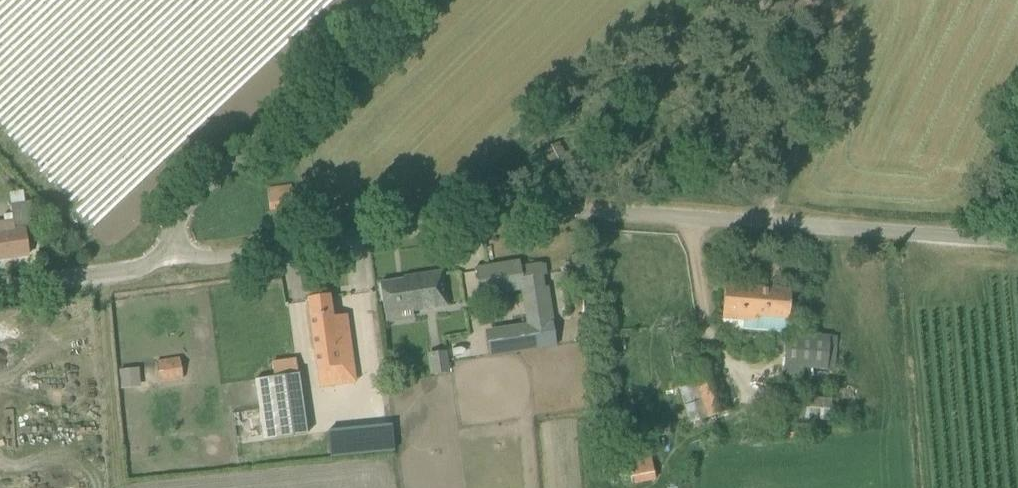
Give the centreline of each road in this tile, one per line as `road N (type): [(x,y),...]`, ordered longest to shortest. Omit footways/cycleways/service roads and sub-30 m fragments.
road 1 (unclassified): [(1017,242),(548,209),(164,260)]
road 2 (unclassified): [(164,260),(420,0)]
road 3 (unclassified): [(164,260),(0,288)]

